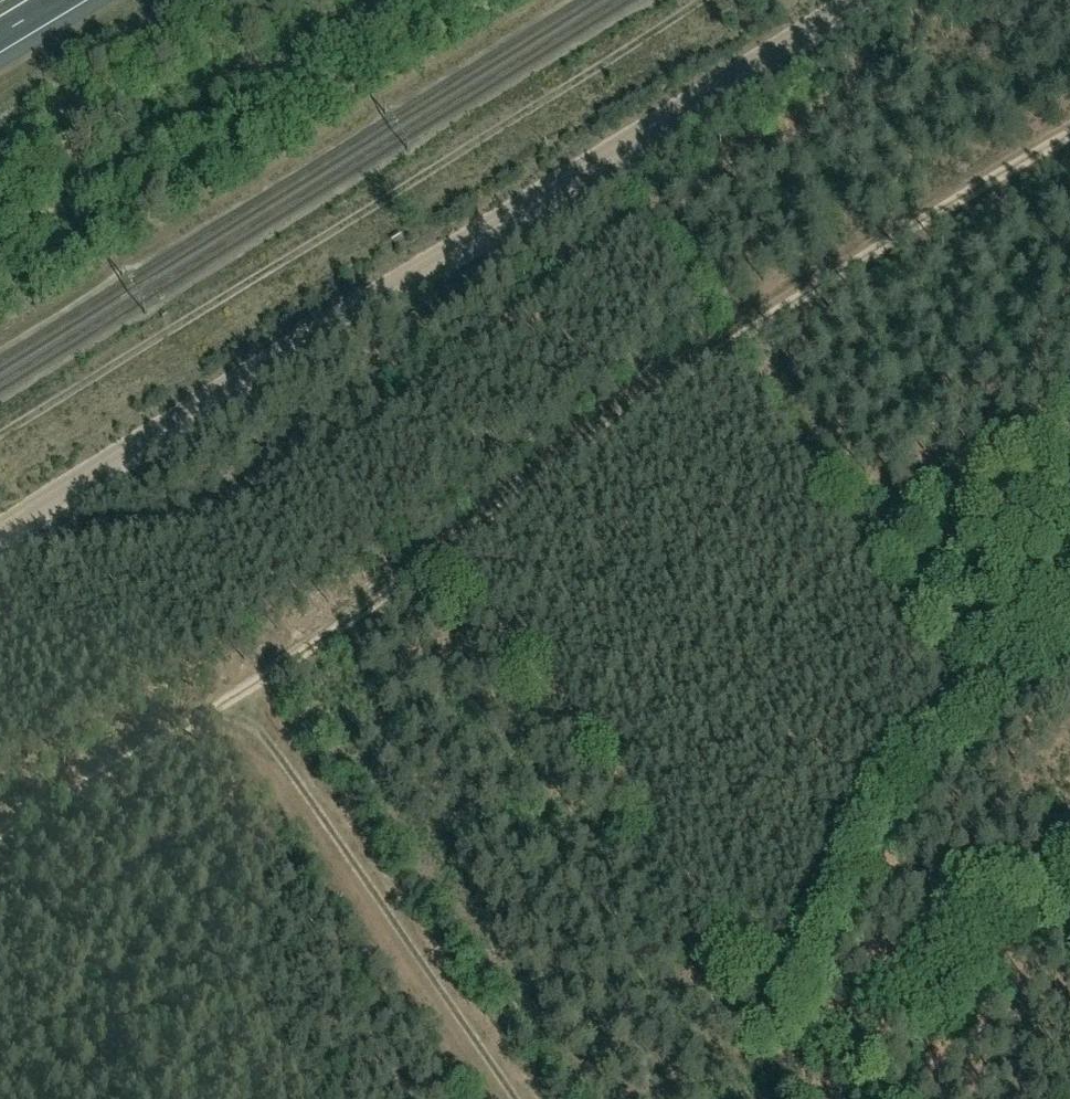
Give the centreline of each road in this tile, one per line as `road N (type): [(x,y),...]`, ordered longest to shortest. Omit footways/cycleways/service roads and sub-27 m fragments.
road 1 (track): [(0,434),(700,0)]

